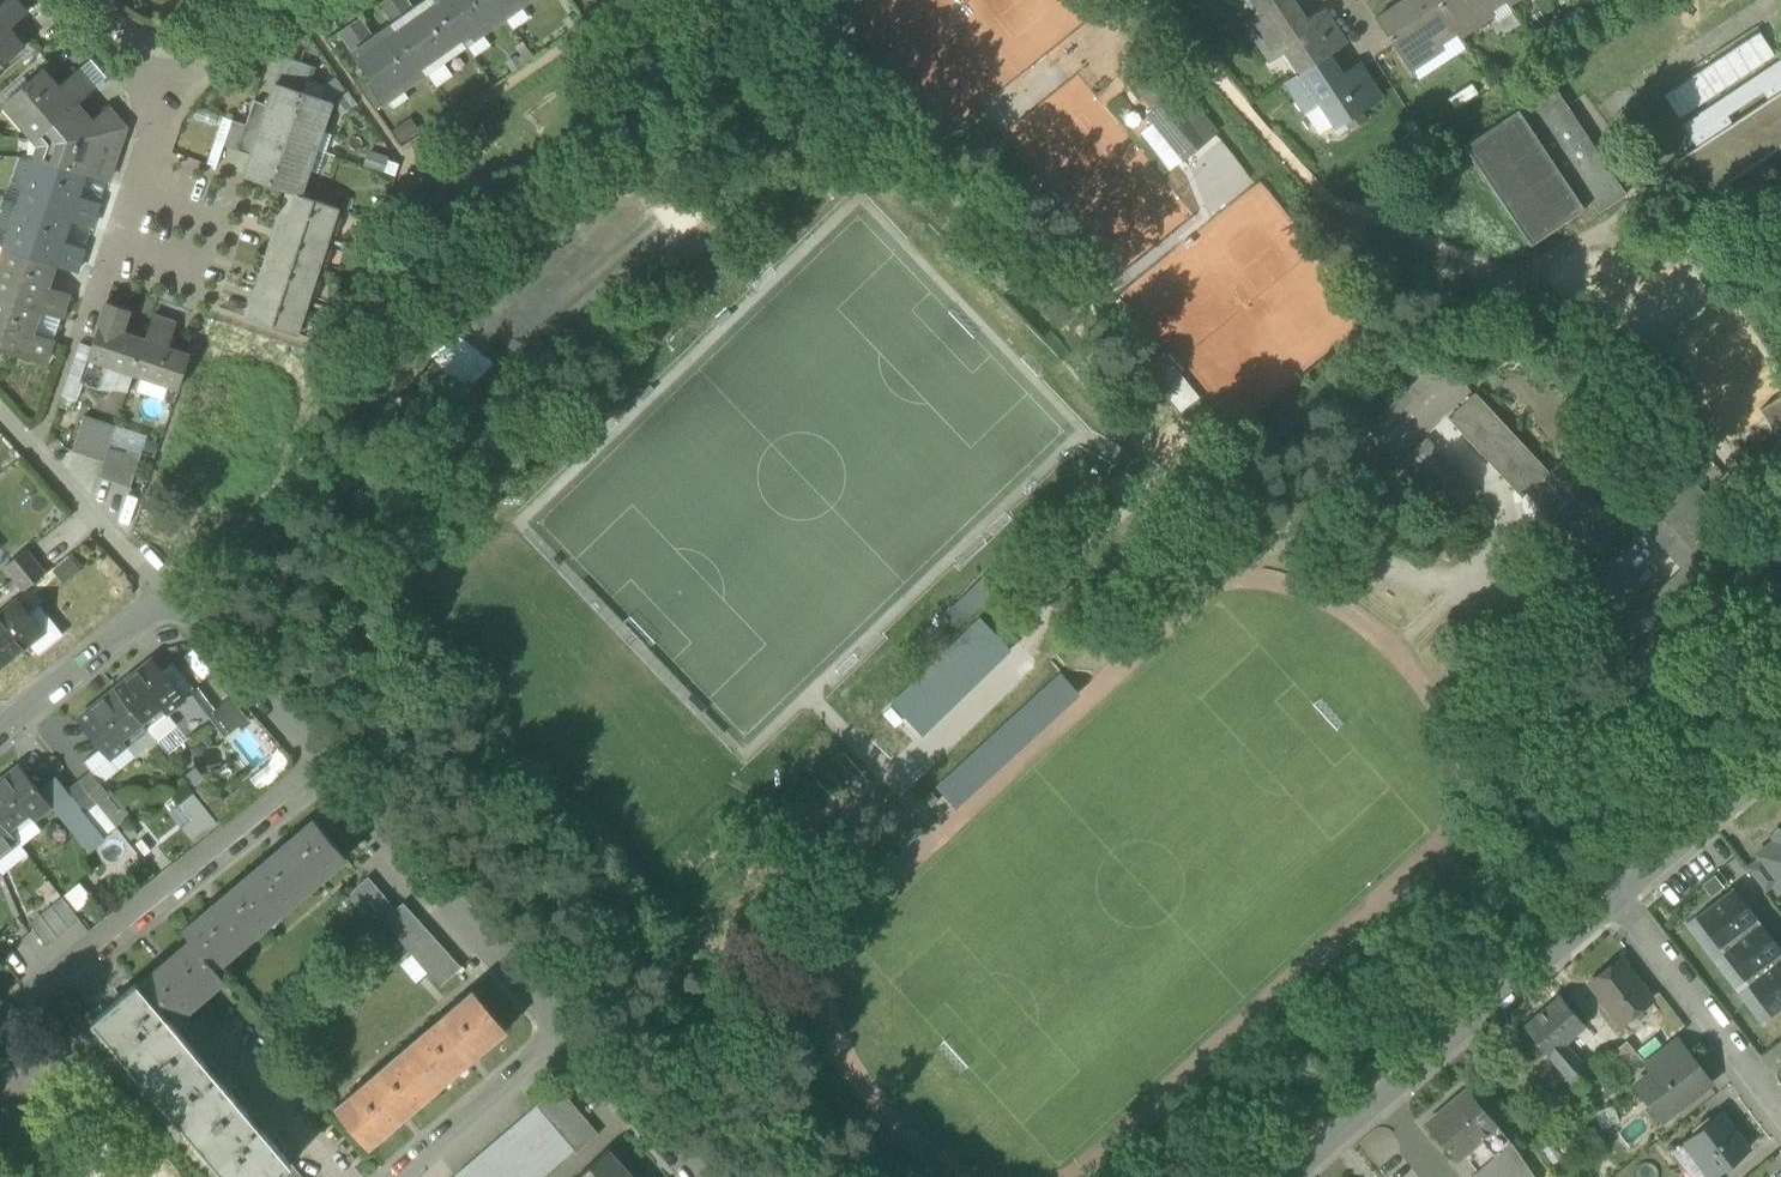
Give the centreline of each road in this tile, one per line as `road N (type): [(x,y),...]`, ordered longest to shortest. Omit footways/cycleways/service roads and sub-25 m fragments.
road 1 (residential): [(1614,897),(1287,1176)]
road 2 (residential): [(331,772),(45,982)]
road 3 (residential): [(331,772),(558,1033)]
road 4 (residential): [(88,324),(153,139),(169,47)]
road 5 (residential): [(1614,897),(1780,1113)]
road 6 (residential): [(45,982),(215,1176)]
road 7 (residential): [(0,413),(170,595)]
road 8 (residential): [(170,595),(331,772)]
road 9 (residential): [(1780,753),(1614,897)]
road 10 (residential): [(0,725),(170,595)]
road 11 (residential): [(558,1033),(691,1176)]
road 12 (residential): [(415,1158),(558,1033)]
road 13 (residential): [(344,1176),(232,1041)]
road 14 (residential): [(1682,427),(1780,544)]
road 15 (residential): [(169,47),(208,45),(284,0)]

